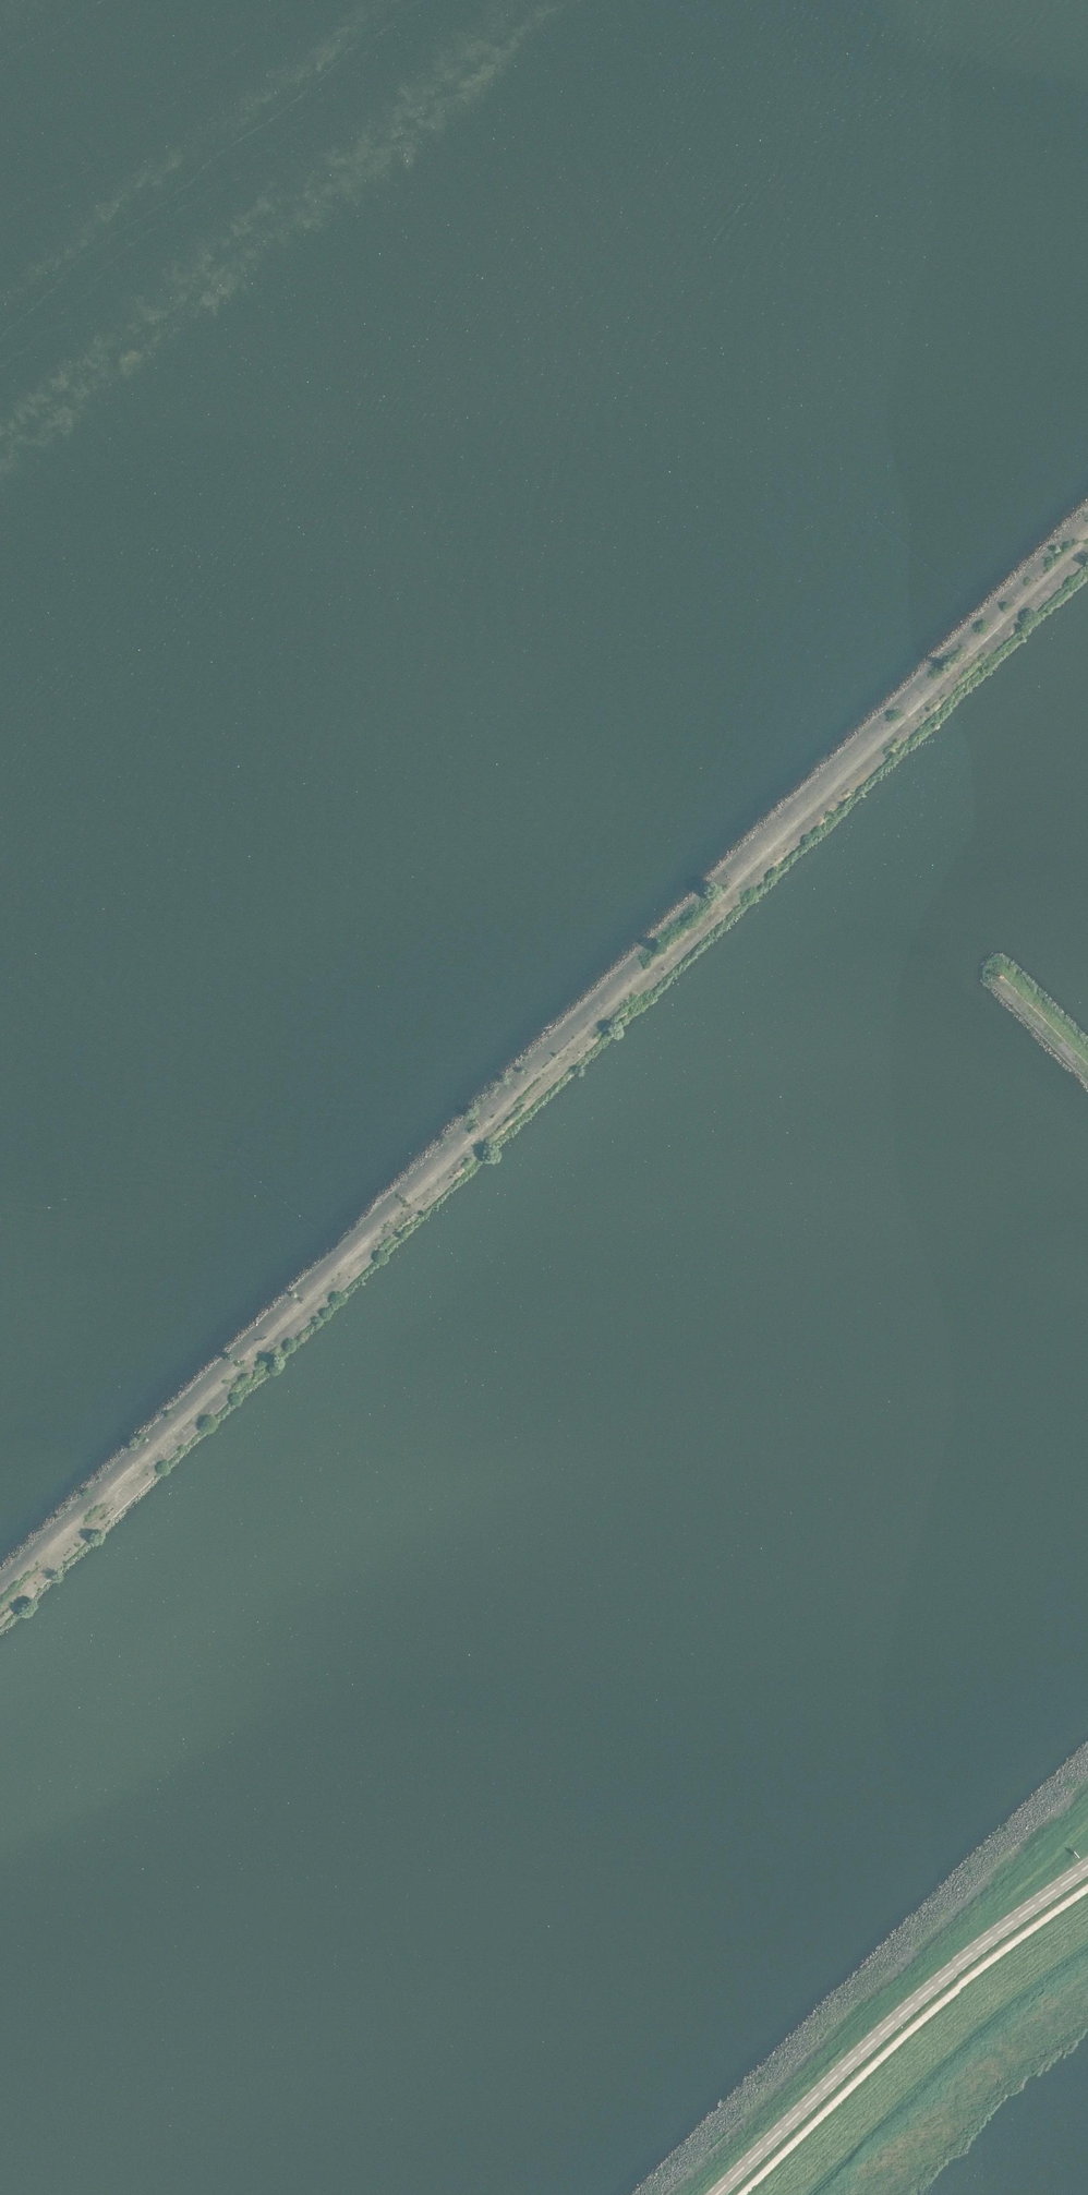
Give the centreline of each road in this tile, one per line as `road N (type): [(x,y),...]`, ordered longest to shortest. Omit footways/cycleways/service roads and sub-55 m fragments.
road 1 (secondary): [(701,2194),(875,2020),(1087,1852)]

